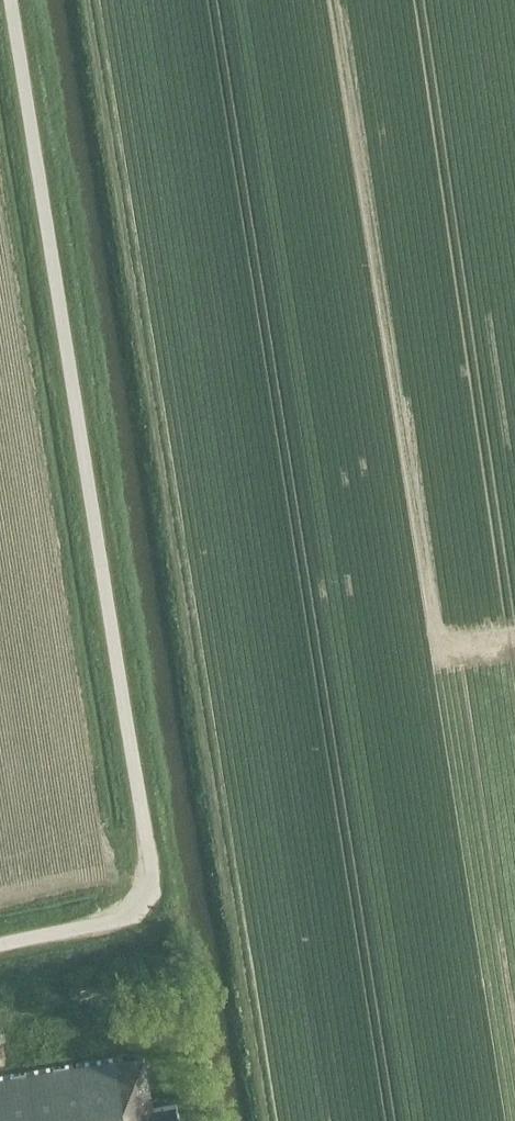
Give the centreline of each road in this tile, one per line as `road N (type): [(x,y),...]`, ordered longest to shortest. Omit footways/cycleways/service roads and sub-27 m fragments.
road 1 (unclassified): [(0,942),(116,918),(142,899),(149,874),(10,0)]

